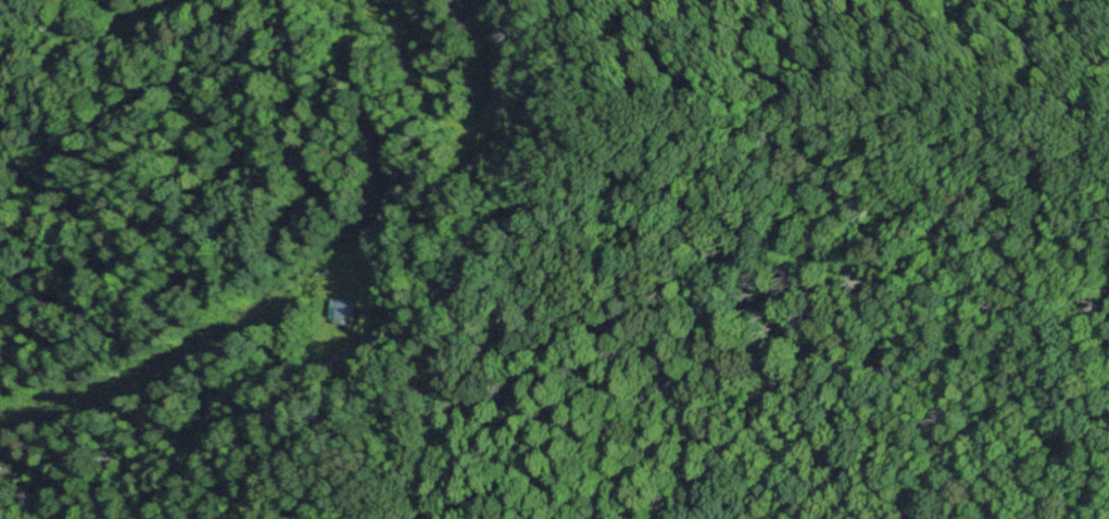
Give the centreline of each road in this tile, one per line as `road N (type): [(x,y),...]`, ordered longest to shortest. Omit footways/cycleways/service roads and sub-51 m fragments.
road 1 (residential): [(346,0),(389,22),(462,129),(481,121),(492,87),(476,0)]

